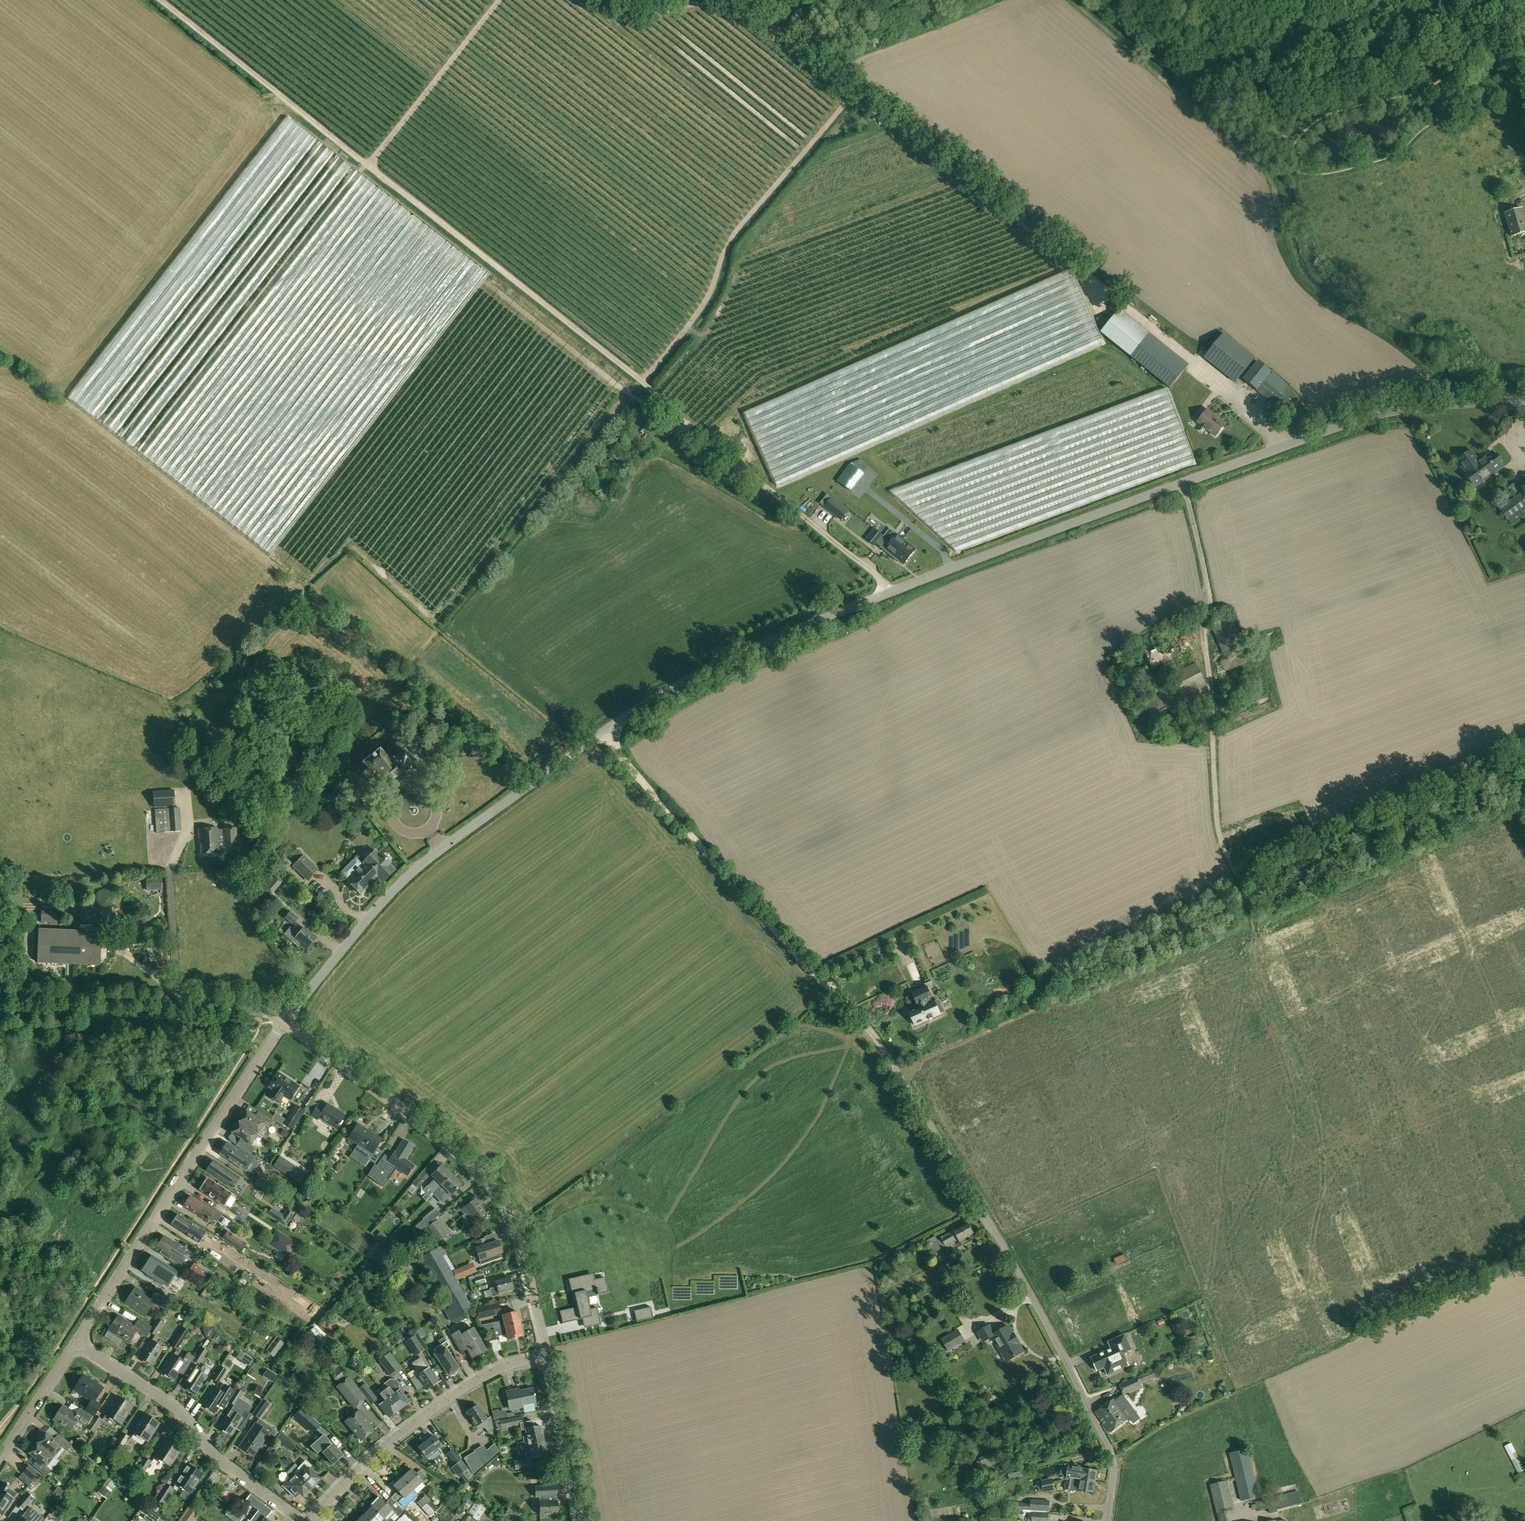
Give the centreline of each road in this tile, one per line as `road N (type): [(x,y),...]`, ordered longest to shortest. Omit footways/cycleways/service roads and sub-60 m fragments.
road 1 (unclassified): [(604,731),(674,685),(886,593),(1178,484),(1372,415),(1524,399)]
road 2 (track): [(808,521),(642,380),(155,0)]
road 3 (residential): [(1106,1520),(1109,1448),(1006,1250),(885,1051),(851,1010)]
road 4 (track): [(1180,91),(1269,172),(1303,286),(1385,333),(1474,403)]
road 5 (residential): [(285,1020),(438,1136),(493,1188),(519,1239),(548,1356)]
road 6 (unclassified): [(285,1020),(416,867),(604,731)]
road 7 (track): [(854,92),(1191,360)]
road 8 (residential): [(76,1343),(285,1020)]
road 9 (unclassified): [(604,731),(851,1010)]
road 10 (track): [(854,92),(735,233),(702,306),(642,380)]
road 11 (track): [(1159,388),(900,485),(866,452)]
road 12 (track): [(687,326),(709,330),(742,251),(826,150),(893,123)]
road 13 (residential): [(309,1520),(358,1469),(462,1388),(548,1356)]
road 14 (residential): [(302,1520),(222,1461),(171,1402),(76,1343)]
road 15 (unclassified): [(285,1020),(229,1008),(0,997)]
road 16 (track): [(1099,347),(866,452)]
road 17 (track): [(1061,254),(1099,347),(1159,388),(1189,458)]
road 18 (track): [(500,0),(366,167)]
road 19 (residential): [(548,1356),(580,1520)]
road 20 (track): [(720,0),(751,11),(854,92)]
road 21 (residential): [(0,1458),(76,1343)]
road 22 (track): [(1180,91),(1079,0)]
road 23 (track): [(597,0),(630,16),(719,0)]

